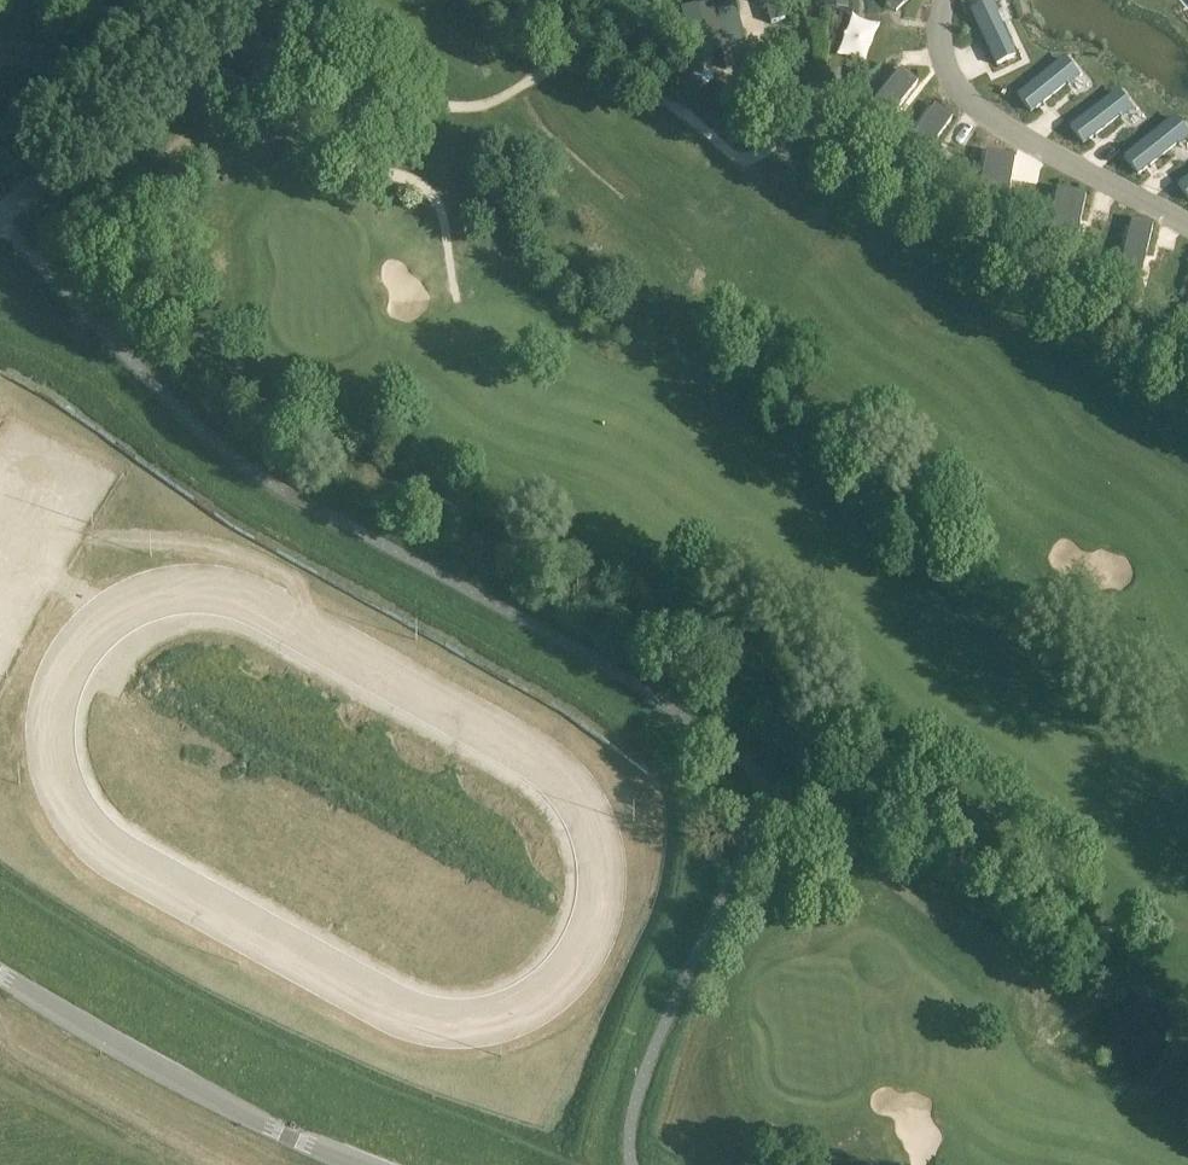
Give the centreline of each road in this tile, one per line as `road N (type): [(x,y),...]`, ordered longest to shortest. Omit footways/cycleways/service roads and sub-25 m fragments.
road 1 (tertiary): [(365,1164),(288,1136),(0,977)]
road 2 (residential): [(0,213),(246,0)]

